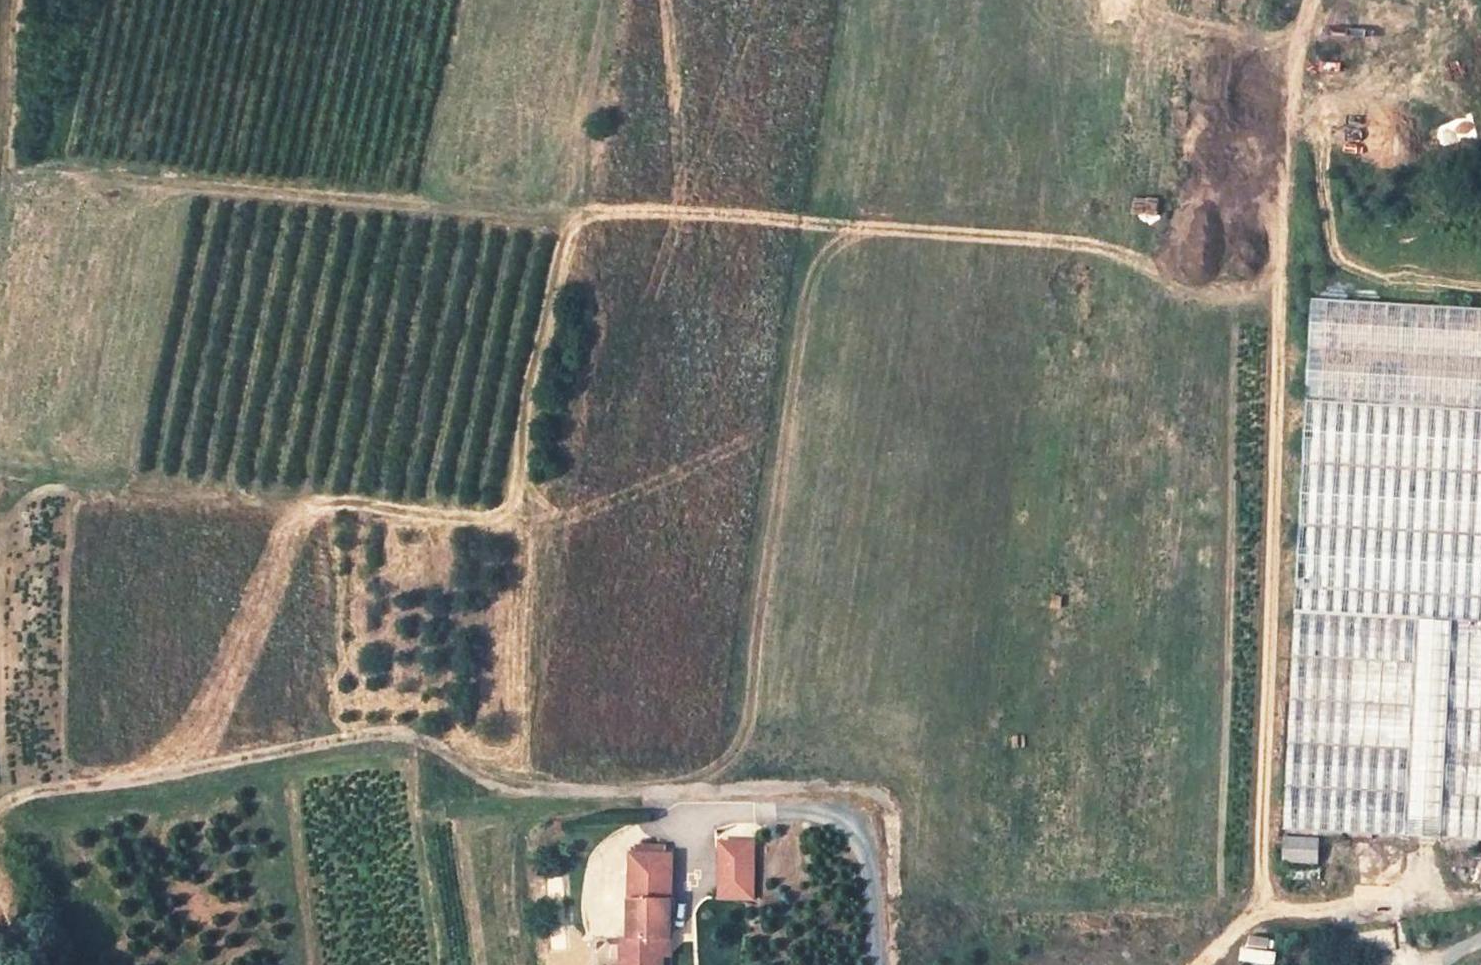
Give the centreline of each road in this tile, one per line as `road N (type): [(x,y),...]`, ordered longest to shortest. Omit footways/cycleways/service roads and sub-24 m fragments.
road 1 (track): [(908,964),(895,898),(892,809),(879,792),(854,784),(495,786),(408,732),(27,794),(0,808)]
road 2 (track): [(567,791),(540,772),(536,751),(545,564),(526,459),(607,0)]

